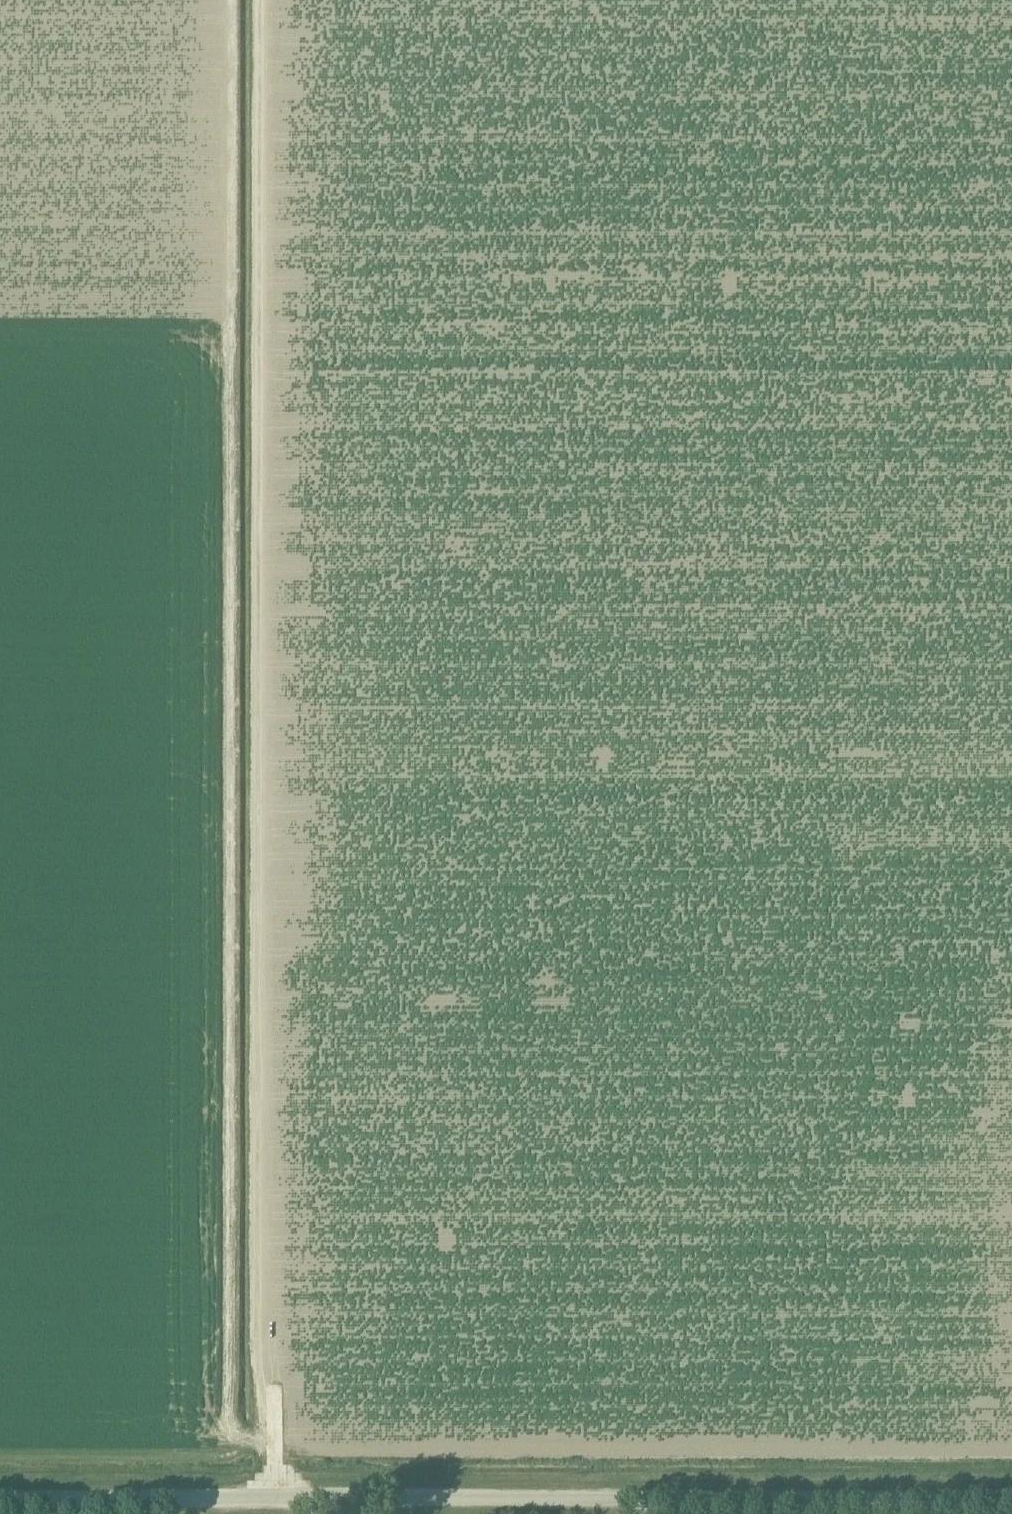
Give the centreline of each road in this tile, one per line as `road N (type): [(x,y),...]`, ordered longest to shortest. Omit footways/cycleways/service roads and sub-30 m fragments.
road 1 (unclassified): [(1011,1497),(0,1499)]

